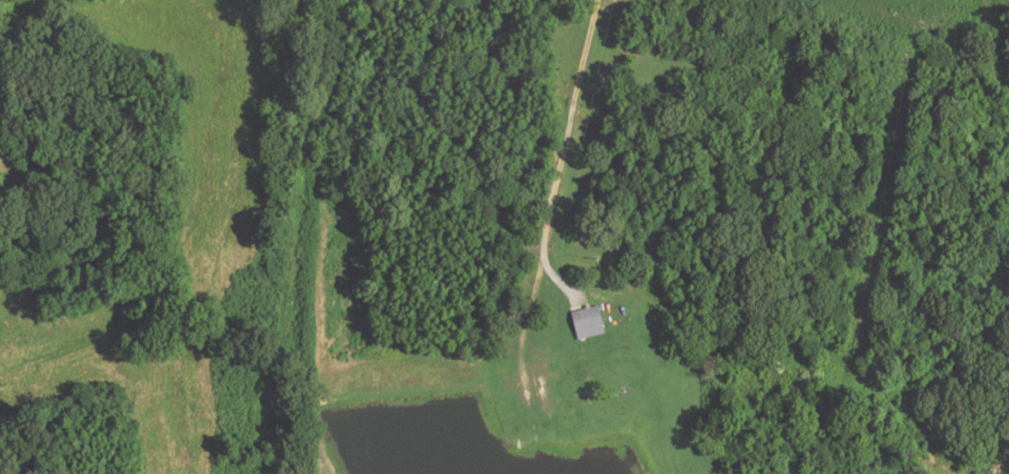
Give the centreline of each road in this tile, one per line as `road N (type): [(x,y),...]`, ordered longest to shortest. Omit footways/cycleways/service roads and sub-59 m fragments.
road 1 (track): [(941,473),(926,466),(887,397),(865,379),(750,411),(723,404),(683,367),(623,348),(584,364),(578,393)]
road 2 (track): [(578,393),(576,405),(551,426),(523,421),(537,398),(558,403),(578,393)]

